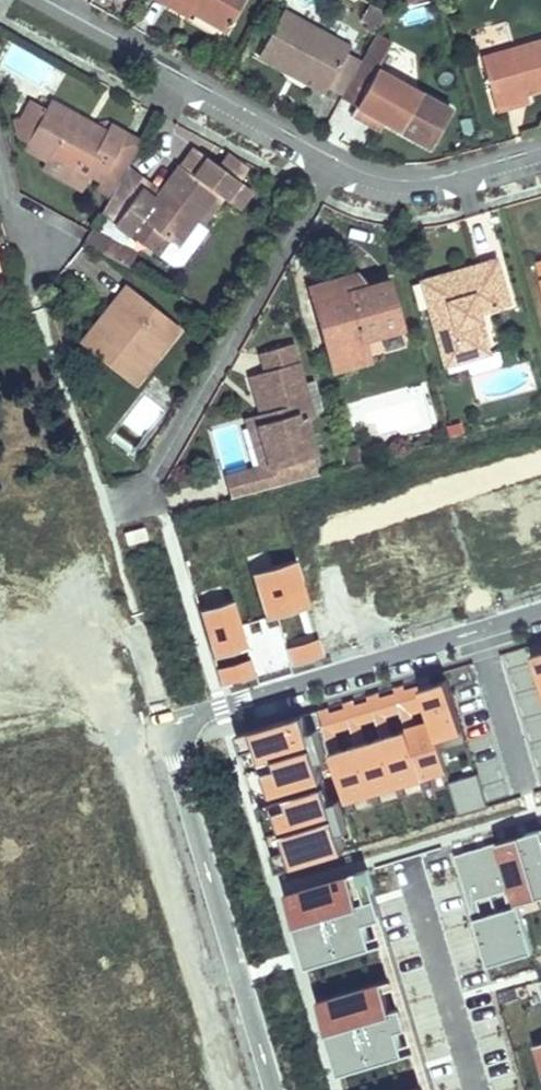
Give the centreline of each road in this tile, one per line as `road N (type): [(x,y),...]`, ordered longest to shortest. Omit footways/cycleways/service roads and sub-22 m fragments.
road 1 (residential): [(540,611),(181,724),(173,743),(276,1089)]
road 2 (residential): [(141,498),(335,159)]
road 3 (residential): [(42,0),(335,159)]
road 4 (residential): [(335,159),(367,175),(429,181),(540,150)]

